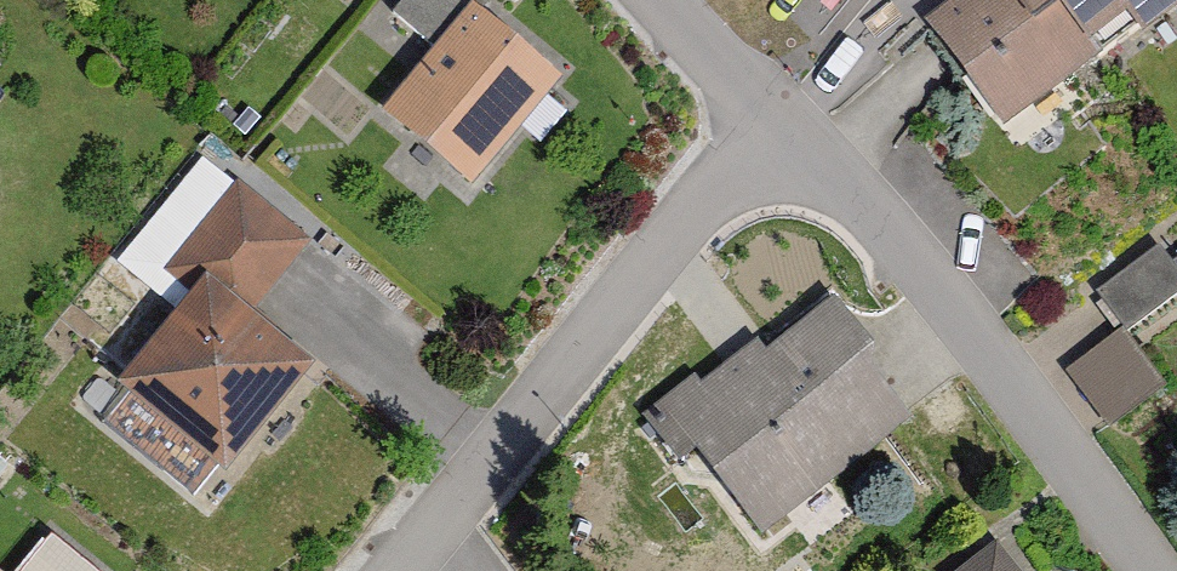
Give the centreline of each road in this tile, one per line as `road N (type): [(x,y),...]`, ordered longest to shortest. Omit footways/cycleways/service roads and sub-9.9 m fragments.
road 1 (residential): [(786,126),(648,263),(400,570)]
road 2 (residential): [(1148,570),(1048,435),(786,126)]
road 3 (residential): [(786,126),(664,0)]

